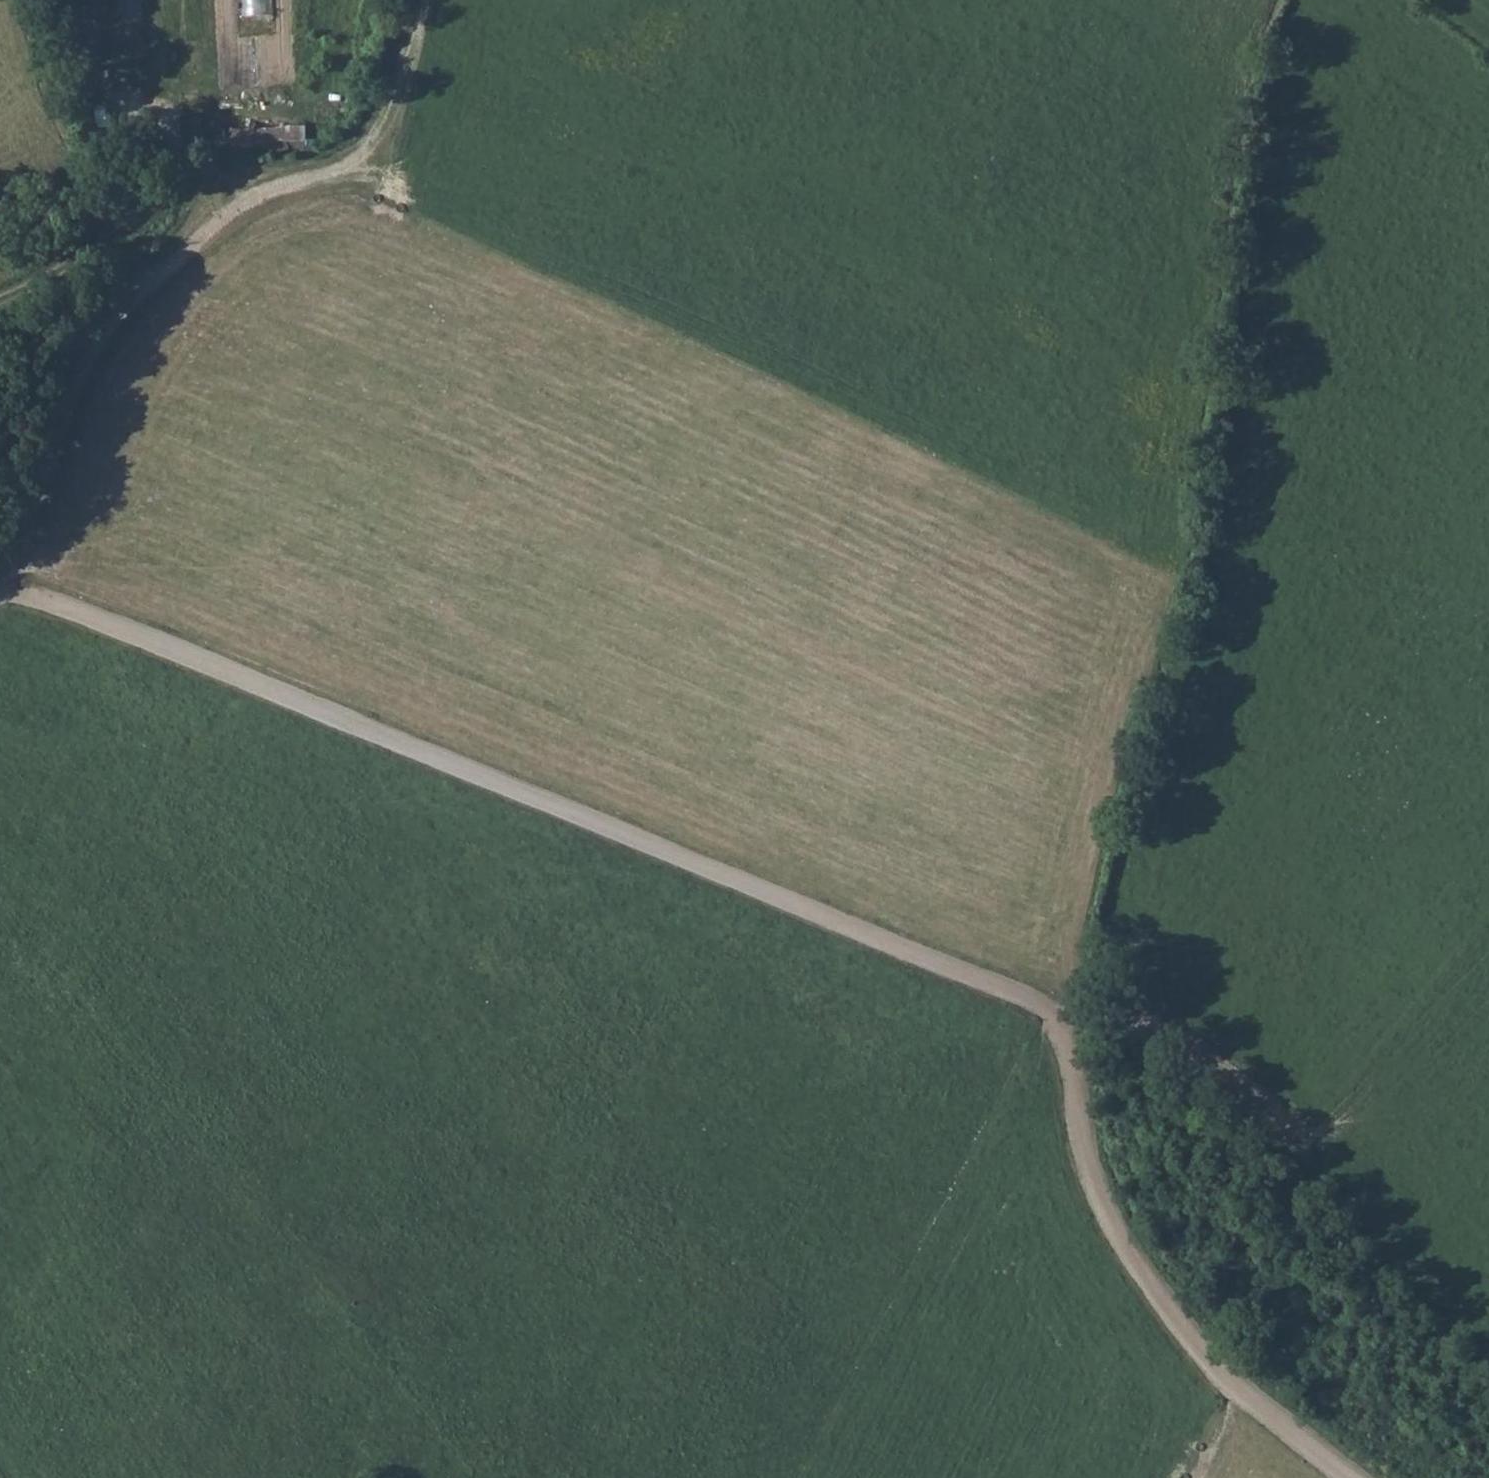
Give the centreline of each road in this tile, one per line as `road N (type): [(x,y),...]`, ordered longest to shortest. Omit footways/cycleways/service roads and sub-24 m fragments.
road 1 (track): [(0,590),(1064,1011),(1071,1118),(1105,1212),(1232,1389),(1349,1477)]
road 2 (unclassified): [(0,301),(56,283),(153,209),(177,174),(177,111),(117,104)]

